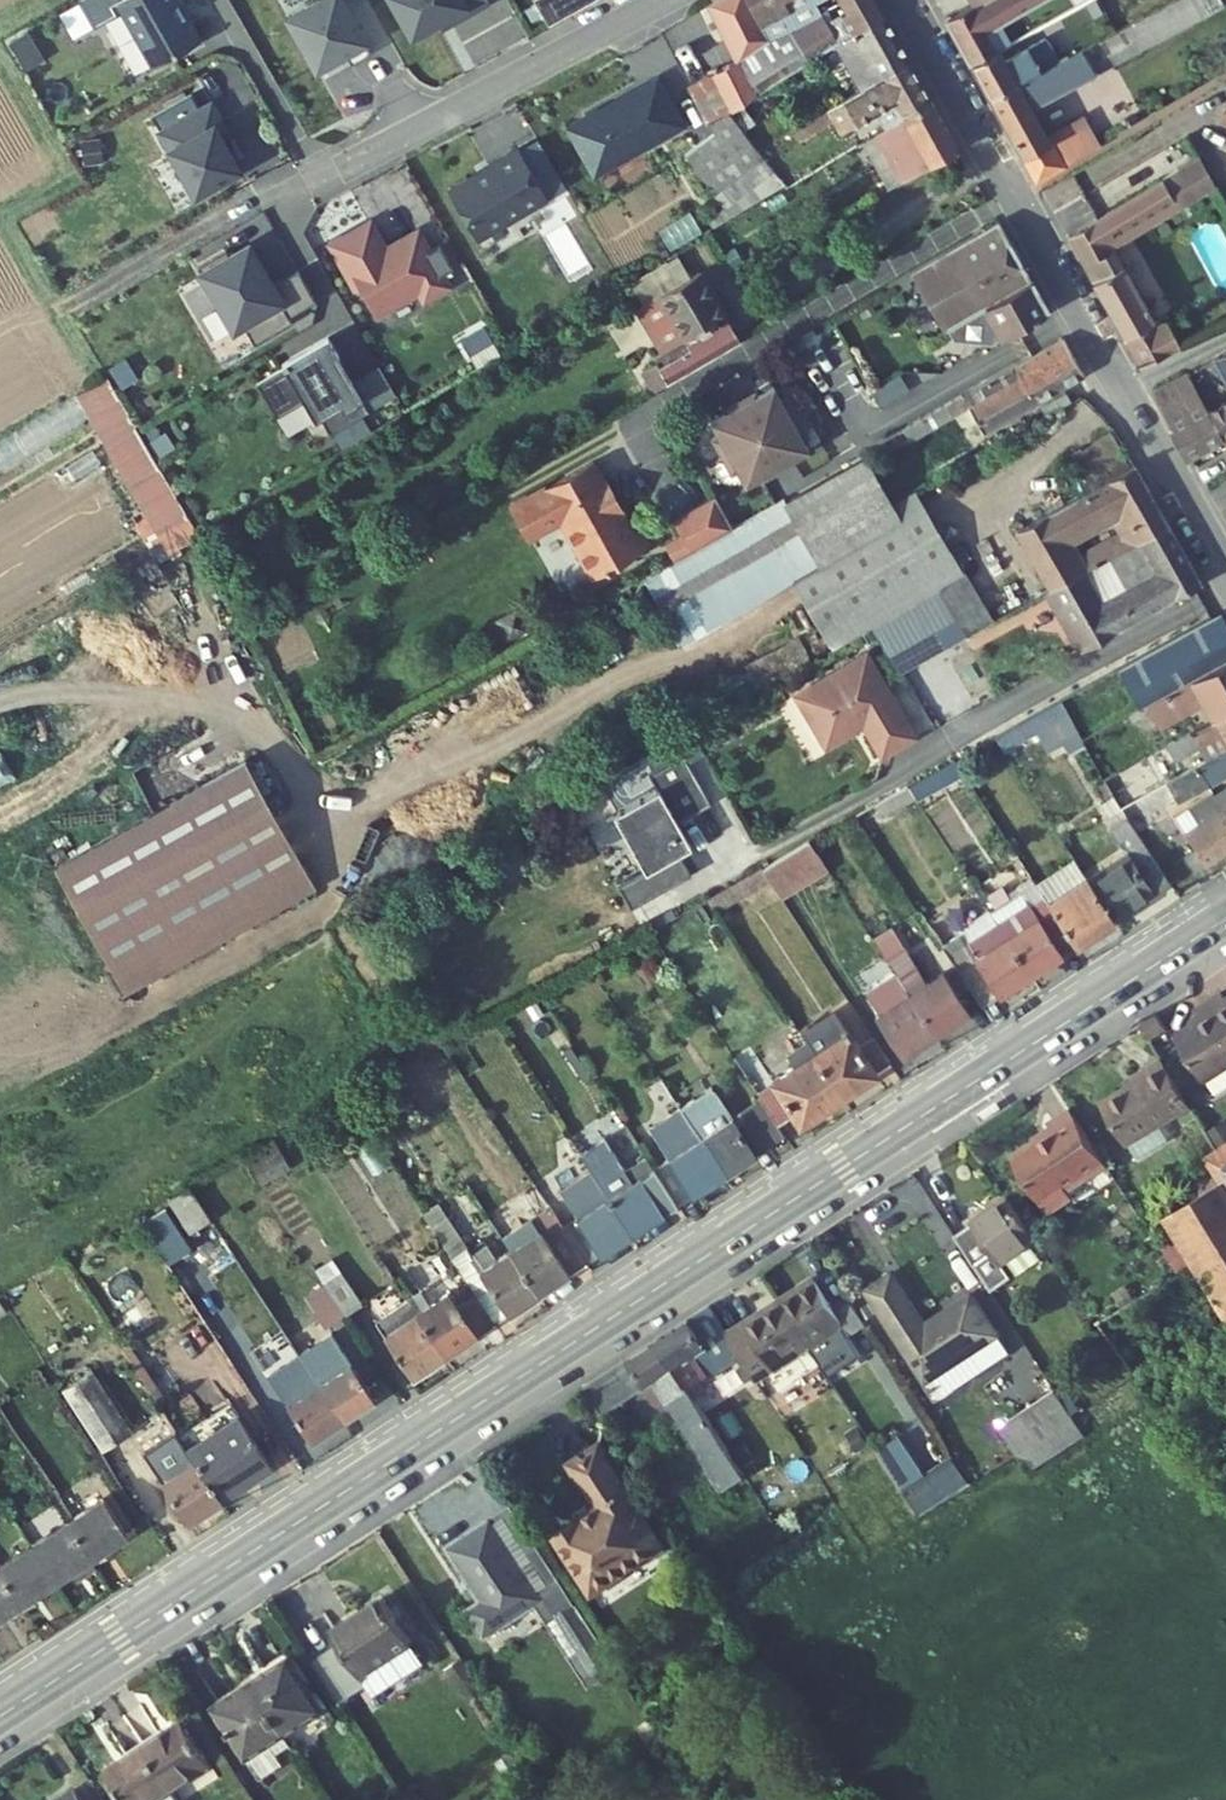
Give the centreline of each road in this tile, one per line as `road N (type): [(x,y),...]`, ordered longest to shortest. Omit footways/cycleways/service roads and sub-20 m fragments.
road 1 (tertiary): [(0,1718),(1225,919)]
road 2 (residential): [(1225,571),(904,0)]
road 3 (residential): [(676,0),(335,171)]

